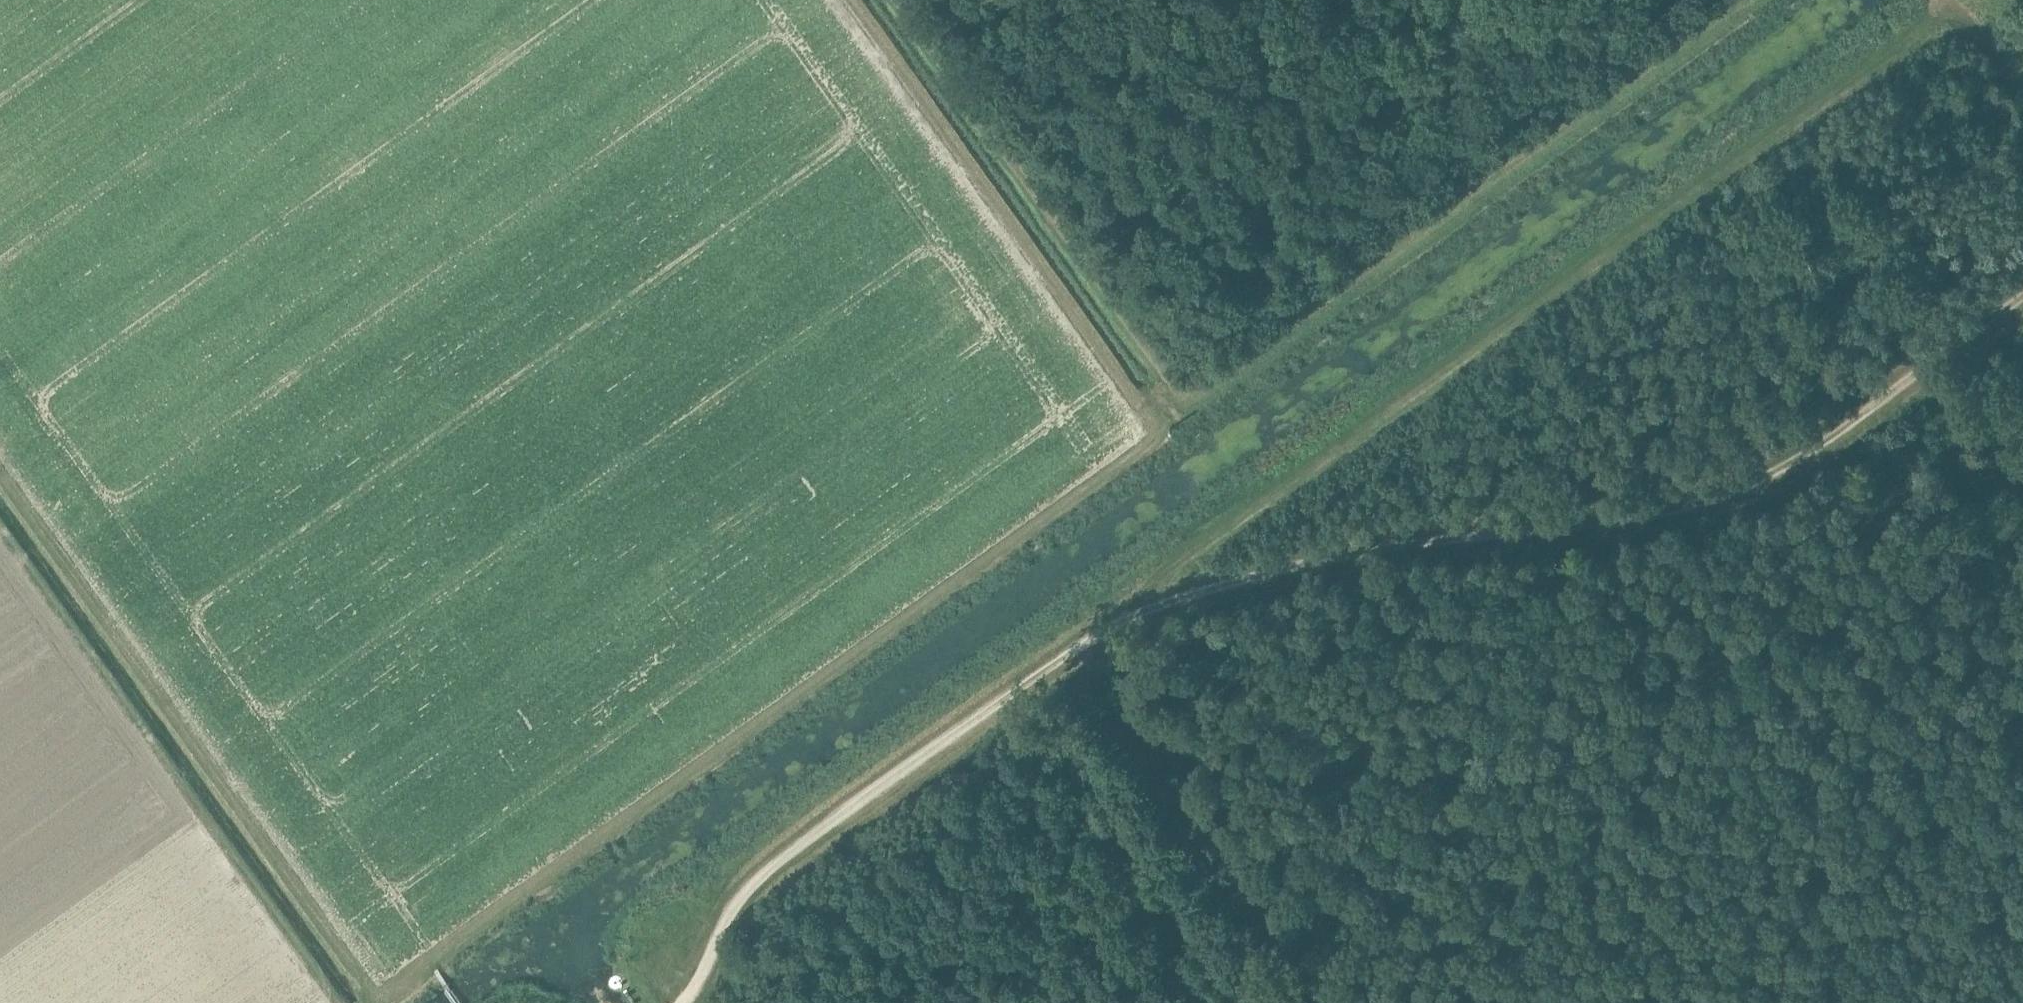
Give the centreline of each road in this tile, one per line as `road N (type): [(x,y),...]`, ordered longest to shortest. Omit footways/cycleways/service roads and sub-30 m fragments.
road 1 (track): [(1201,592),(1410,544),(1647,518),(1710,502),(1812,451),(2022,299)]
road 2 (track): [(680,1002),(702,978),(727,914),(766,869),(1096,634),(1201,592)]

